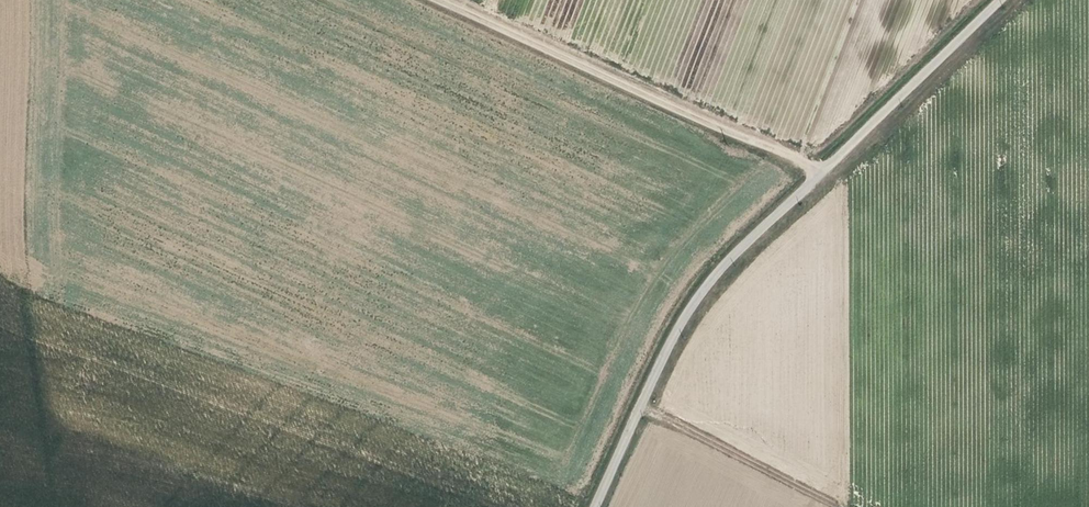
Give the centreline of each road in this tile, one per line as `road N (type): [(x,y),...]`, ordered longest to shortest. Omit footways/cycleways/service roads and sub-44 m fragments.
road 1 (unclassified): [(597,506),(653,378),(716,279),(1001,0)]
road 2 (track): [(820,177),(424,0)]
road 3 (track): [(37,299),(27,165),(32,0)]

